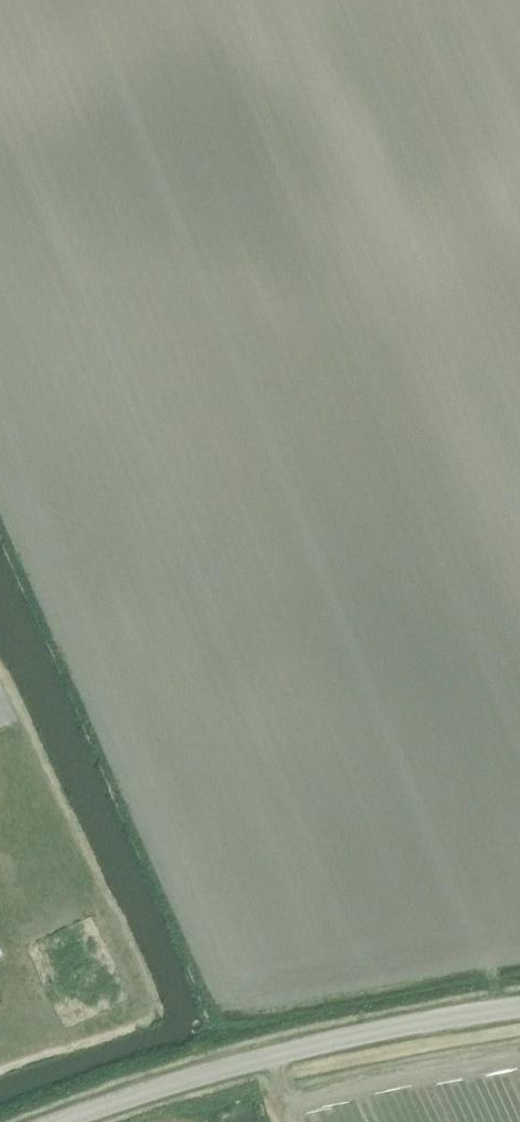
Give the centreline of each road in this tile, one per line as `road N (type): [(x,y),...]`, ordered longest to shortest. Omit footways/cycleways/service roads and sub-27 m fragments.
road 1 (unclassified): [(70,1121),(308,1048),(519,1012)]

